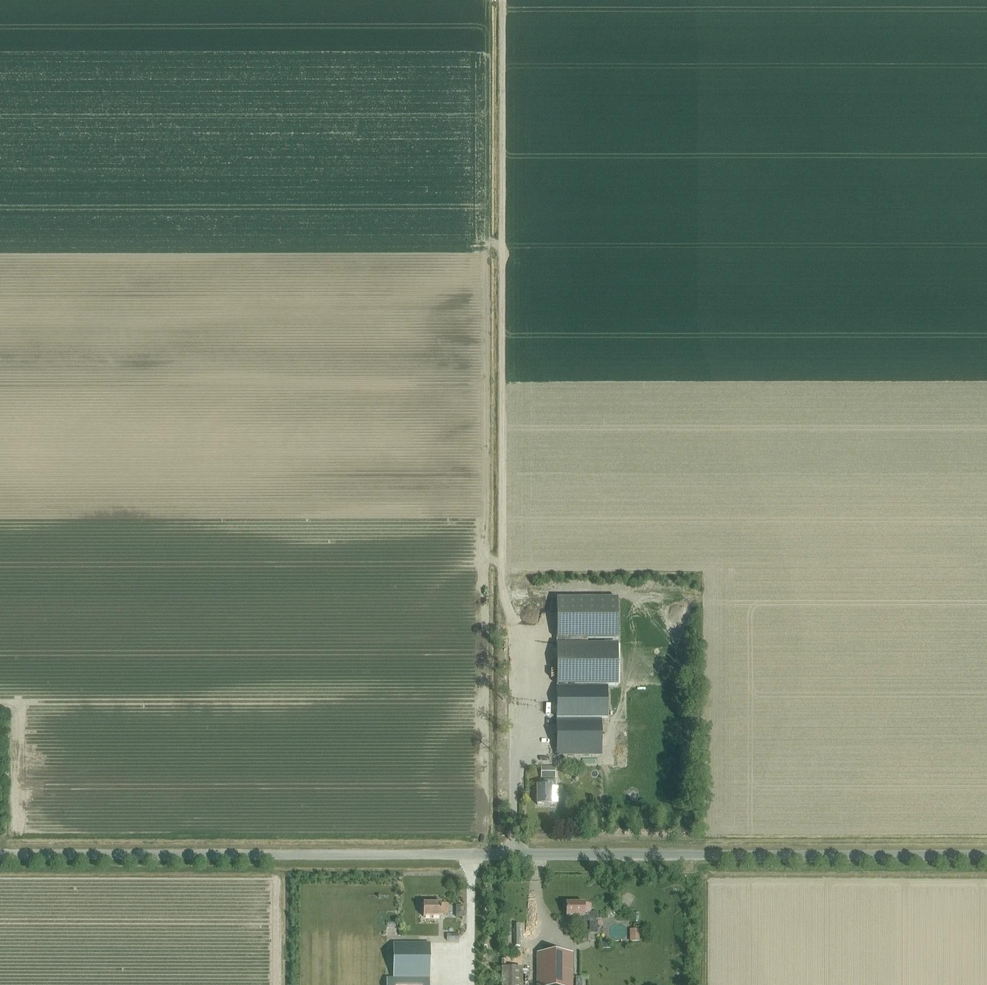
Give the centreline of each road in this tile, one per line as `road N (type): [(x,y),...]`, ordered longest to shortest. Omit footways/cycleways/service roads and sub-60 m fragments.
road 1 (unclassified): [(986,855),(0,854)]

